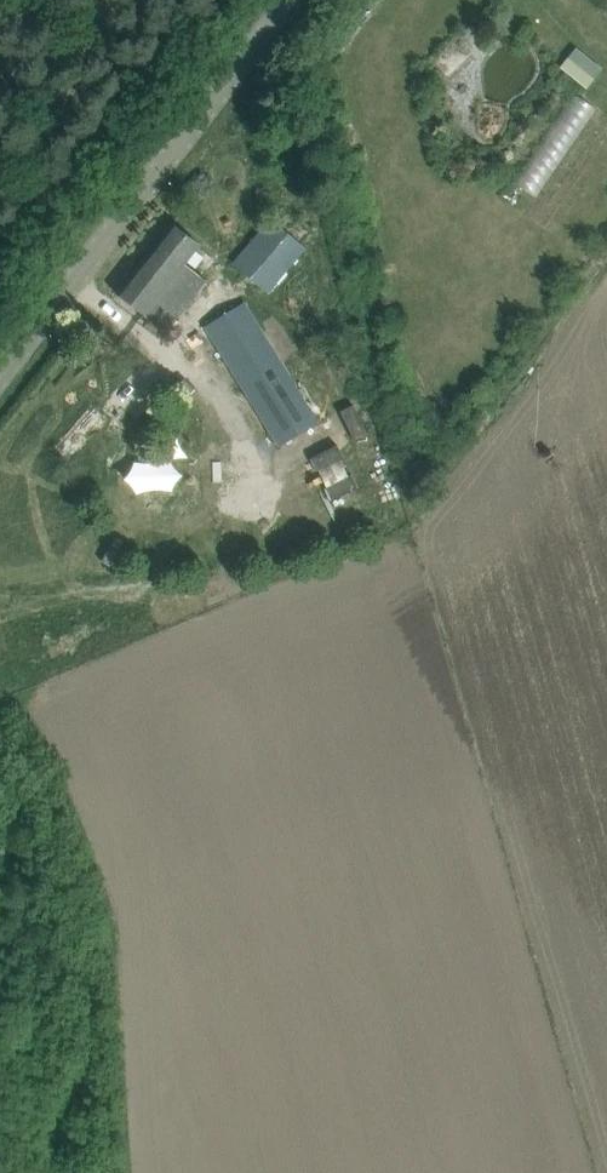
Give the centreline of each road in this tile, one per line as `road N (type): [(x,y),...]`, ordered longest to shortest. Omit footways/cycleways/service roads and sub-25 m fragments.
road 1 (track): [(133,1172),(117,929),(103,877),(66,804),(0,718)]
road 2 (tertiary): [(0,376),(292,0)]

